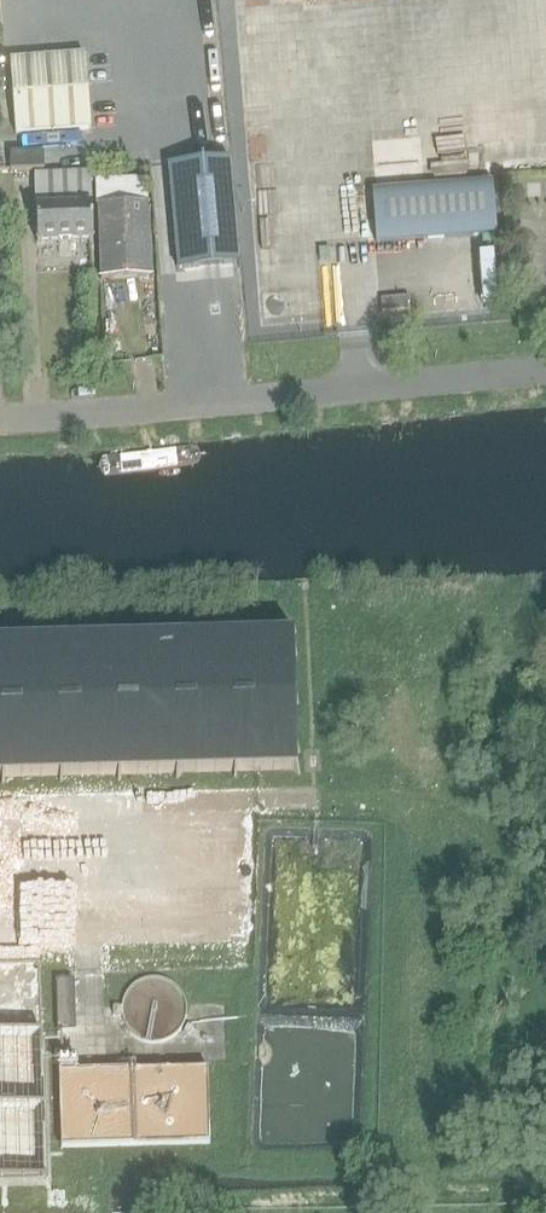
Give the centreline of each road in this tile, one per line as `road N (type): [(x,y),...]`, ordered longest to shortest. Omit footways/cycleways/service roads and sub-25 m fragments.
road 1 (unclassified): [(545,372),(0,422)]

